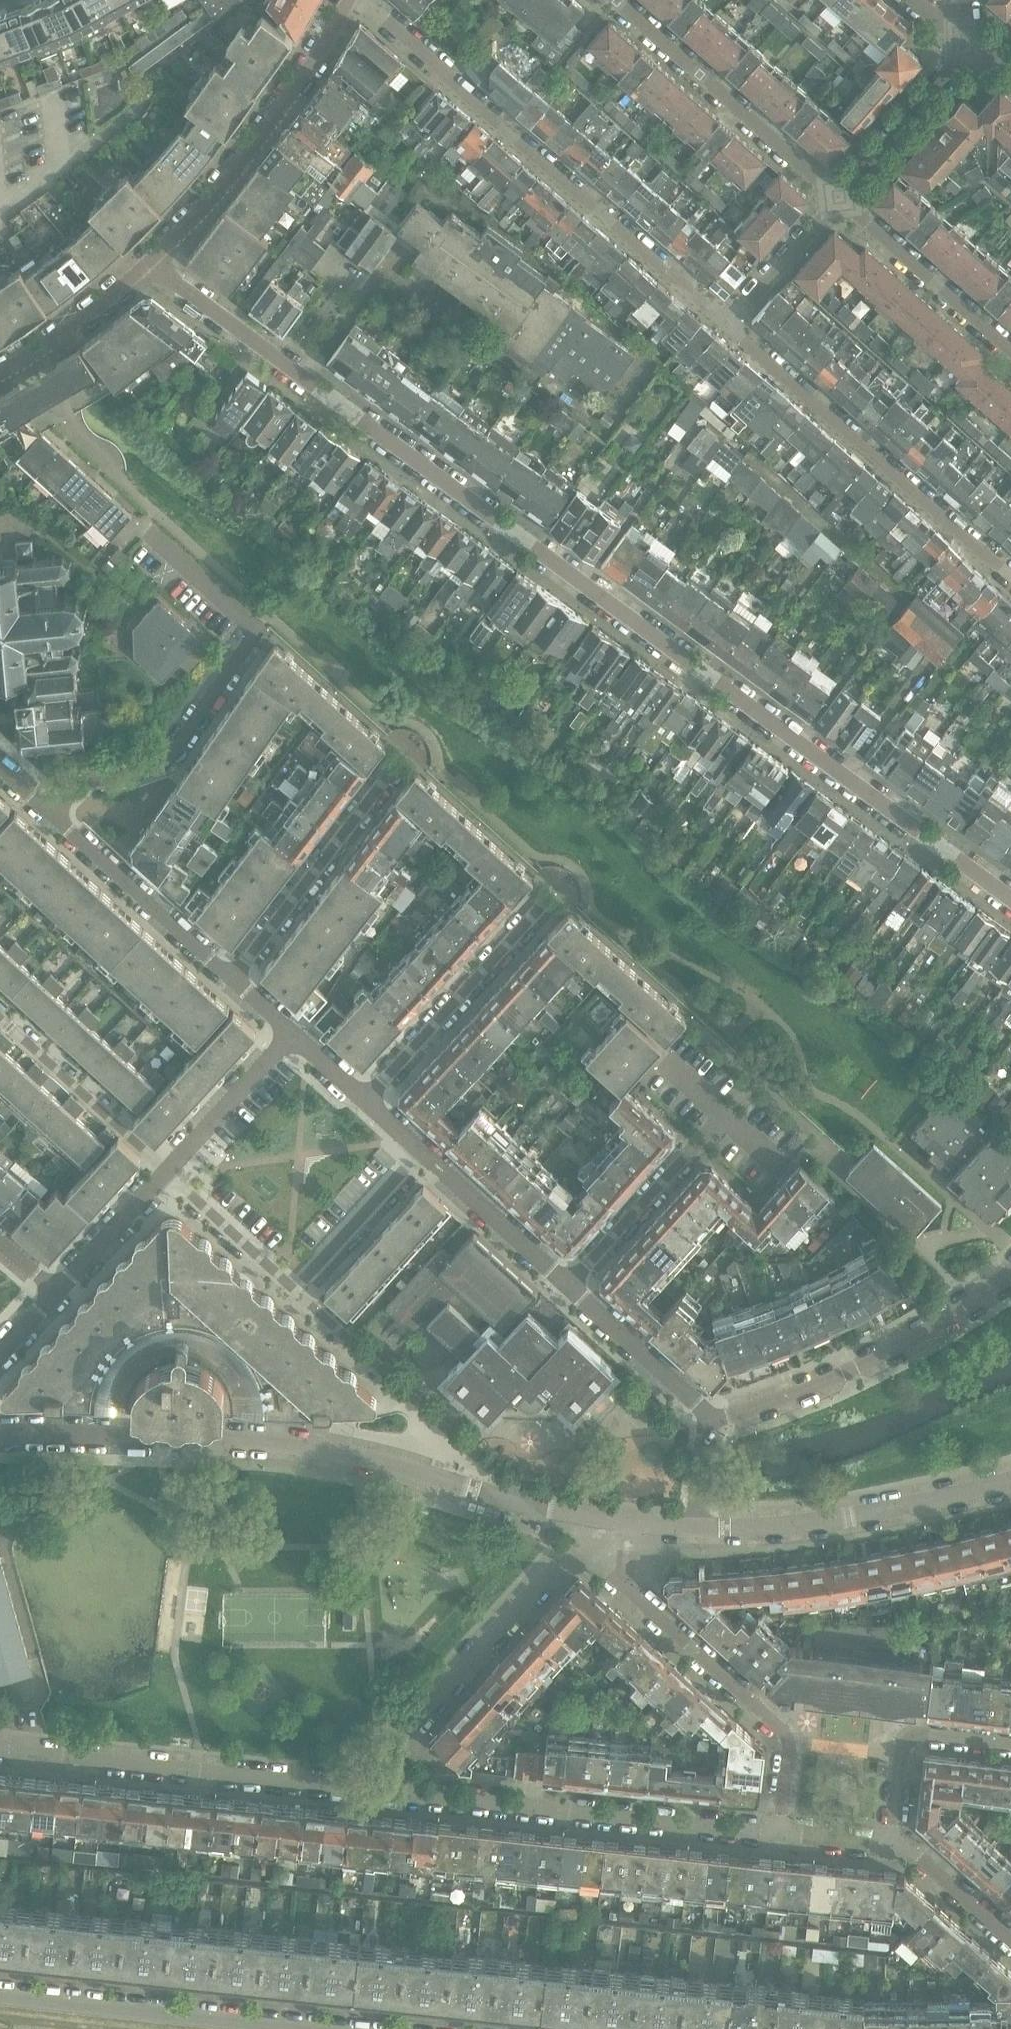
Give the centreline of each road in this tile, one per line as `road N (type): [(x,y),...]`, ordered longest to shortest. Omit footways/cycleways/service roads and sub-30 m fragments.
road 1 (residential): [(1010,900),(149,263)]
road 2 (residential): [(0,1435),(270,1437),(629,1523)]
road 3 (residential): [(729,327),(363,0)]
road 4 (residential): [(46,810),(77,781),(162,762),(262,628),(139,517)]
road 5 (residential): [(0,1749),(392,1792)]
road 6 (residential): [(392,1792),(781,1833)]
road 7 (residential): [(629,1523),(619,1579),(786,1732),(781,1833)]
road 8 (residential): [(1010,578),(729,327)]
road 9 (residential): [(709,1418),(816,1386),(1010,1274)]
road 10 (residential): [(350,0),(240,164),(149,263)]
road 11 (residential): [(698,1529),(849,1518),(1010,1482)]
road 12 (secondary): [(301,2028),(0,1997)]
road 13 (residential): [(612,0),(839,200)]
road 14 (residential): [(392,1792),(393,1744),(562,1561)]
road 15 (residential): [(232,980),(399,753)]
road 16 (residential): [(363,1101),(536,908)]
road 17 (residential): [(232,980),(46,810)]
road 18 (residential): [(171,1171),(0,1015)]
road 19 (residential): [(567,1287),(723,1119)]
road 20 (residential): [(839,200),(1010,352)]
road 21 (residential): [(894,1844),(907,1743),(930,1735),(1010,1745)]
road 22 (residential): [(839,200),(959,39)]
road 23 (residential): [(288,1291),(424,1152)]
road 24 (residential): [(709,1418),(567,1287)]
road 25 (residential): [(149,263),(30,360),(0,374)]
road 26 (residential): [(171,1171),(294,1036)]
road 27 (residential): [(567,1287),(443,1169)]
road 28 (residential): [(729,327),(839,200)]
road 29 (residential): [(288,1291),(171,1171)]
road 30 (residential): [(56,1290),(171,1171)]
road 31 (residential): [(1010,1939),(894,1844)]

